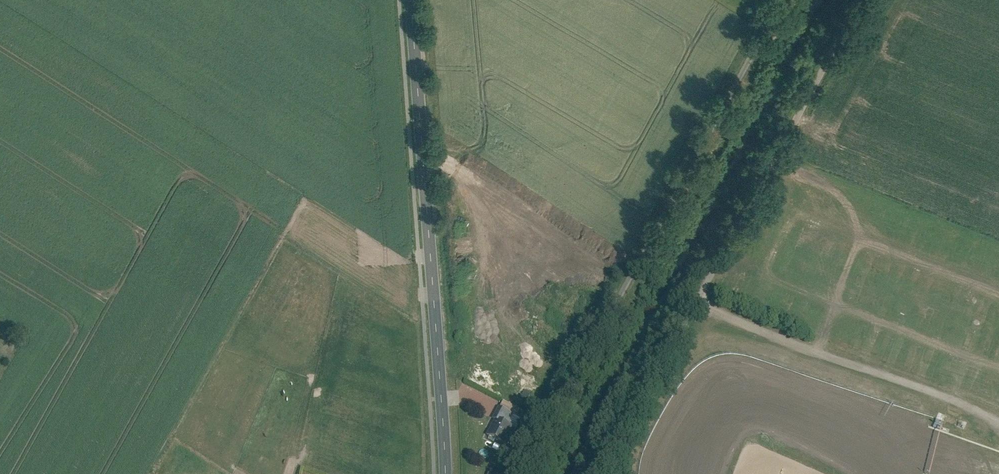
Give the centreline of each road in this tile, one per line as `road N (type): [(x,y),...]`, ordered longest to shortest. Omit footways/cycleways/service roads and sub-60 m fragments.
road 1 (unclassified): [(523,473),(765,0)]
road 2 (unclassified): [(601,473),(839,0)]
road 3 (tertiary): [(411,0),(446,473)]
road 4 (track): [(992,412),(689,301)]

